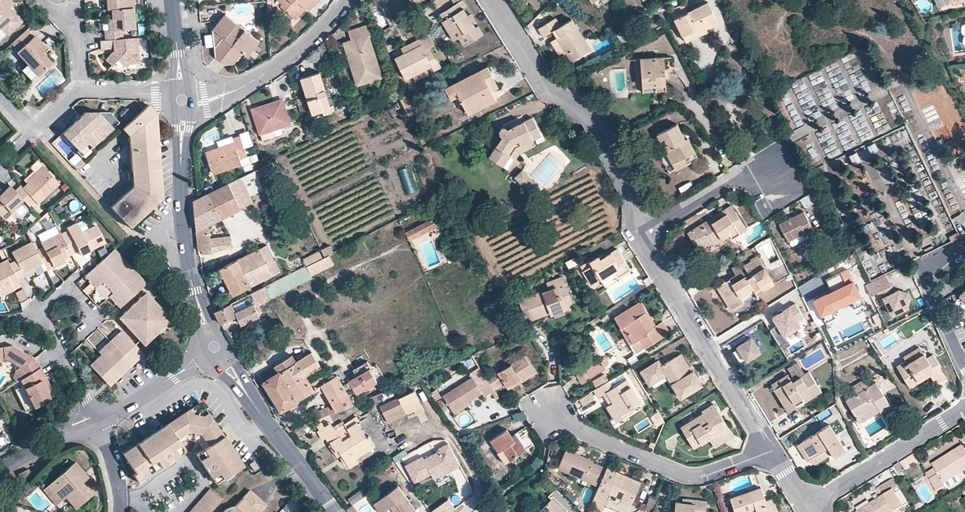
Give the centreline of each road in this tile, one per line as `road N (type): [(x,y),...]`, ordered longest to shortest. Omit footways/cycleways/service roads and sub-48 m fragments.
road 1 (residential): [(494,0),(546,87),(594,122),(631,194),(639,232)]
road 2 (residential): [(771,452),(639,232)]
road 3 (tertiary): [(185,112),(186,251),(209,336)]
road 4 (residential): [(771,452),(692,477),(574,429)]
road 5 (tertiary): [(222,357),(332,511)]
road 6 (residential): [(195,103),(237,90),(300,51),(346,0)]
road 7 (residential): [(639,232),(770,160),(786,189)]
road 8 (residential): [(834,490),(964,412)]
road 9 (residential): [(97,425),(204,354)]
road 10 (residential): [(40,317),(97,425)]

